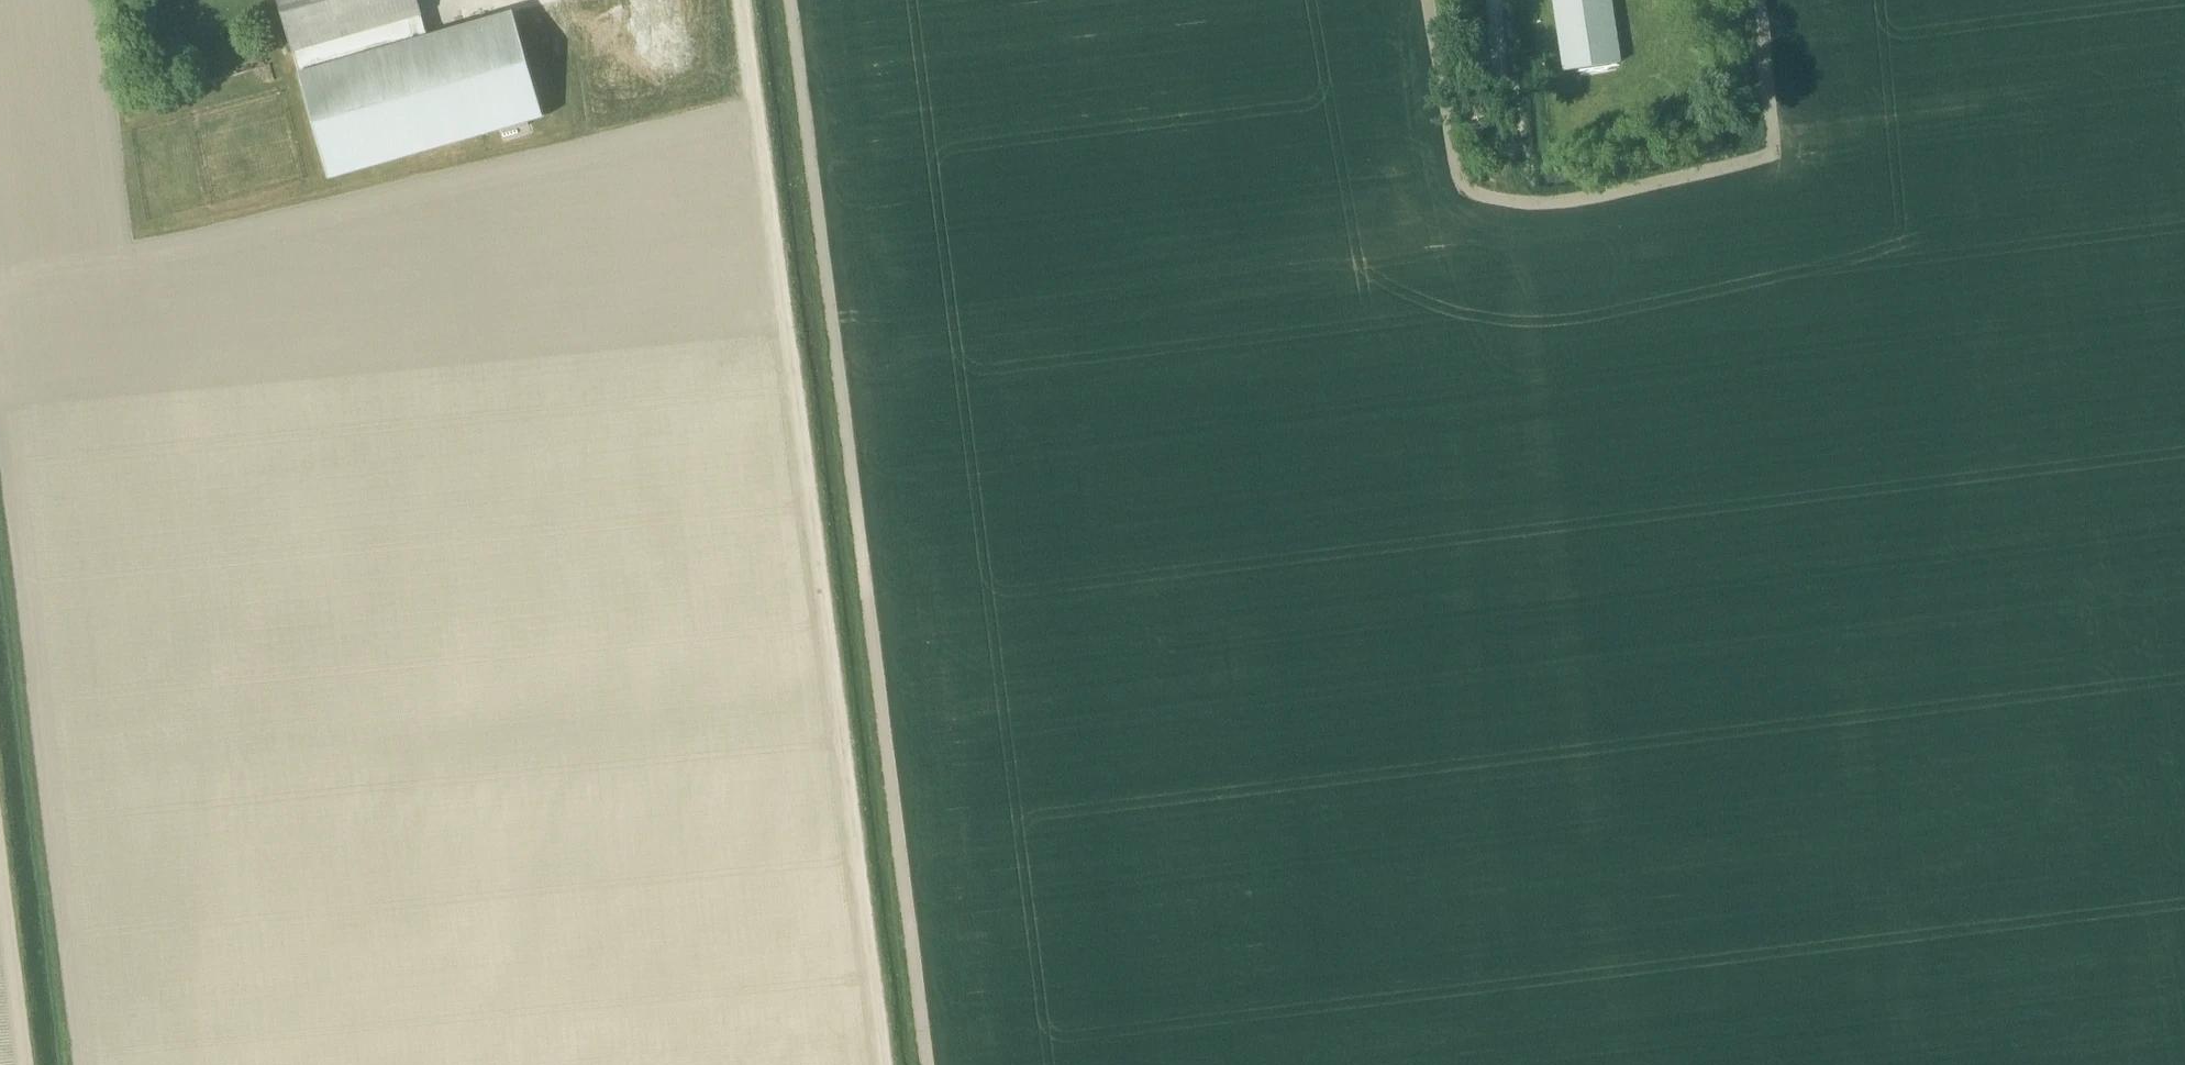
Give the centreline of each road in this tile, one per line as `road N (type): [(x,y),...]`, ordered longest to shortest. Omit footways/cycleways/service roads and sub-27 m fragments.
road 1 (track): [(742,0),(881,1064)]

